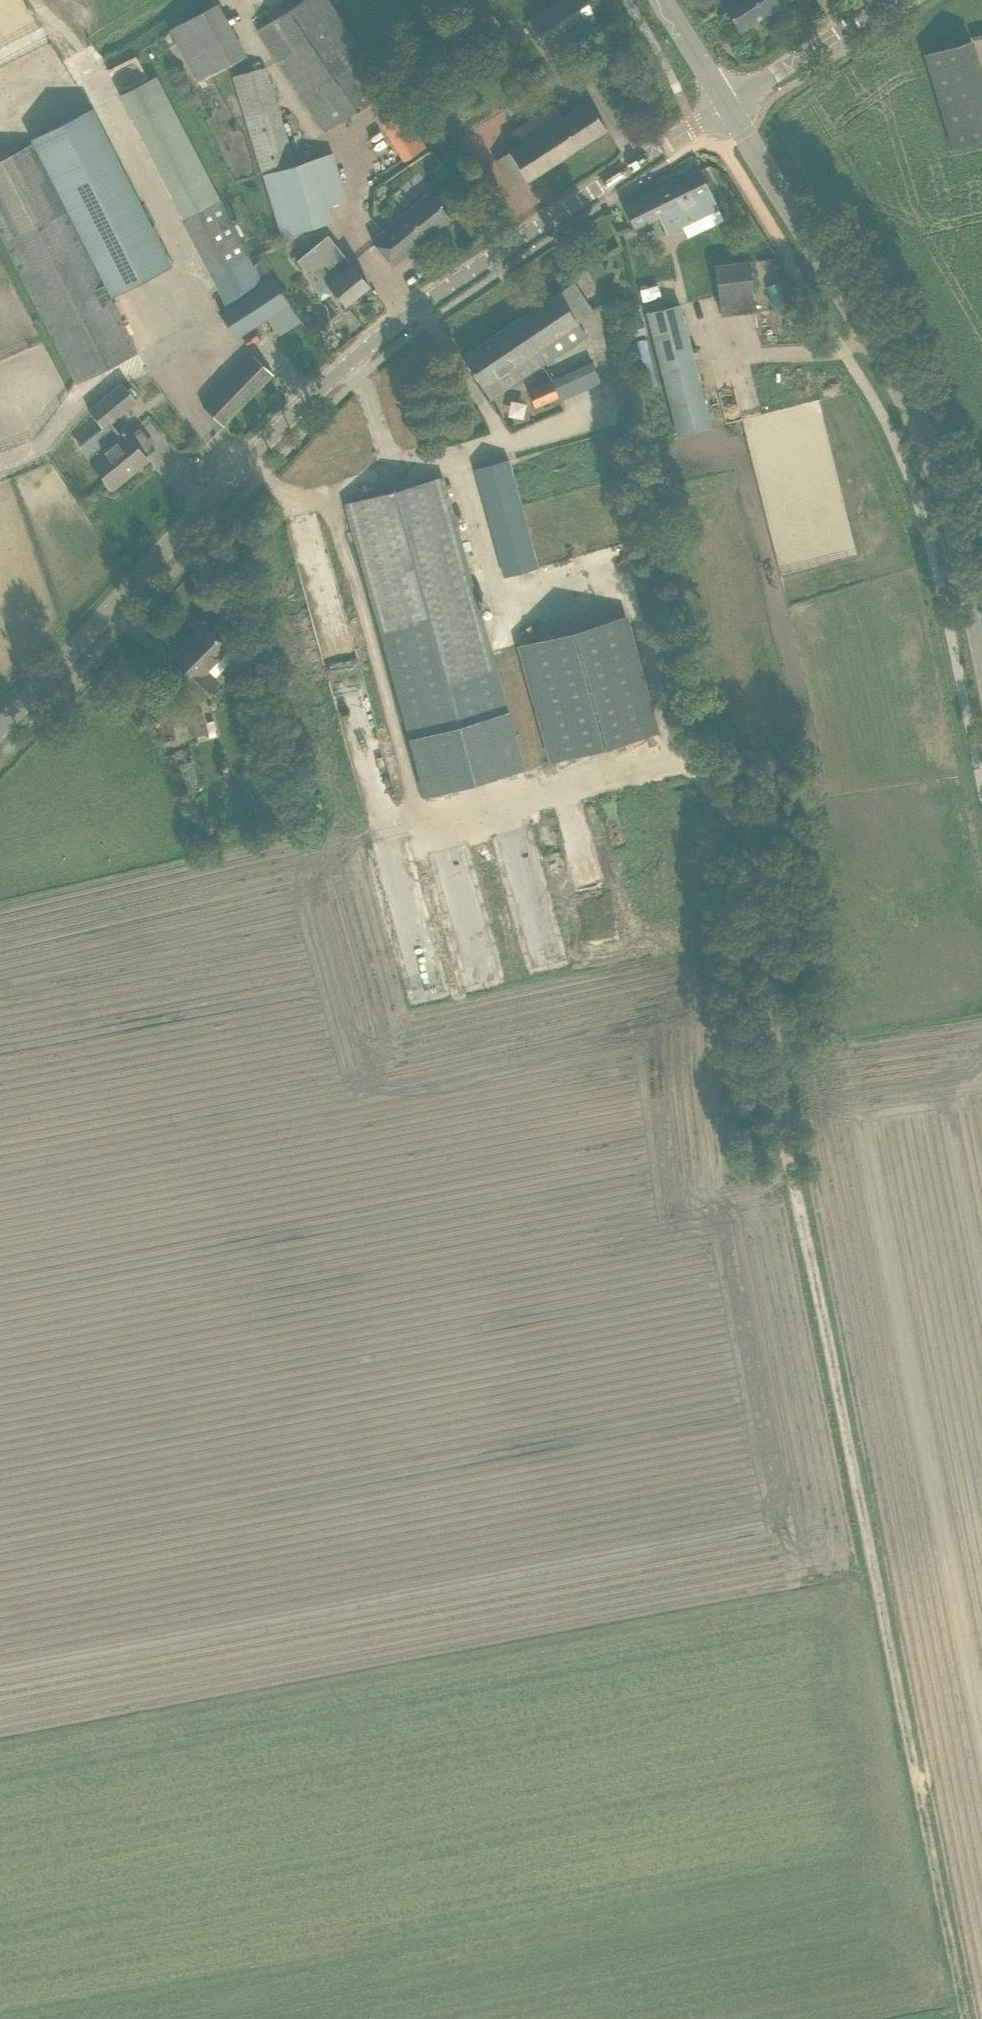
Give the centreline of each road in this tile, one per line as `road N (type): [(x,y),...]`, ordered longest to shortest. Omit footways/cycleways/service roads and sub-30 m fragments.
road 1 (unclassified): [(0,729),(264,444),(385,334),(724,107)]
road 2 (tertiary): [(981,663),(941,484),(912,411),(724,107)]
road 3 (unclassified): [(888,0),(724,107)]
road 4 (tertiary): [(724,107),(659,0)]

